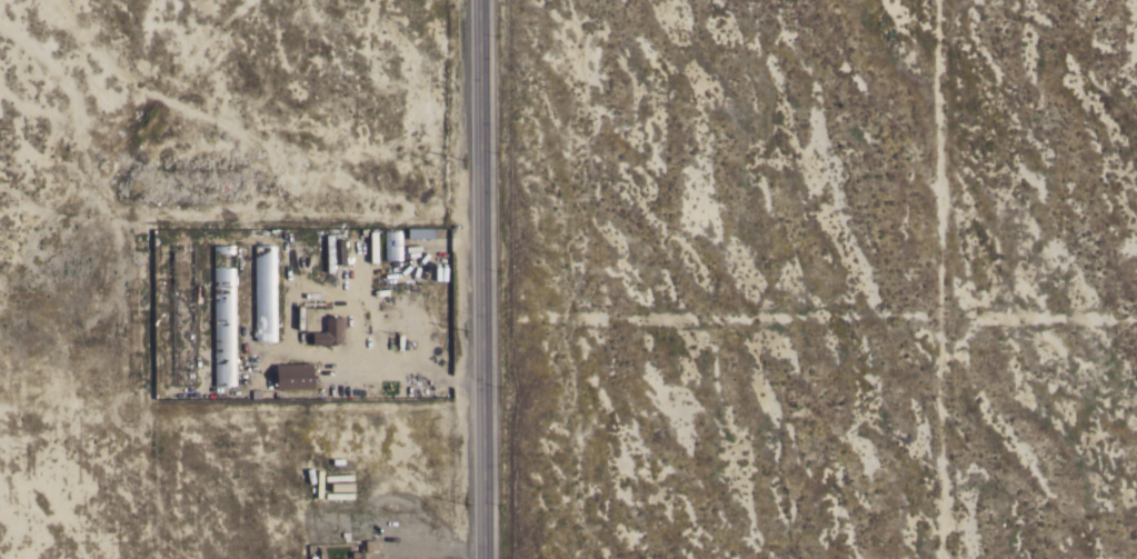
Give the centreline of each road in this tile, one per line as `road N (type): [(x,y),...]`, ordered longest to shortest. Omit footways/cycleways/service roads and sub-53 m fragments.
road 1 (tertiary): [(483,558),(479,0)]

